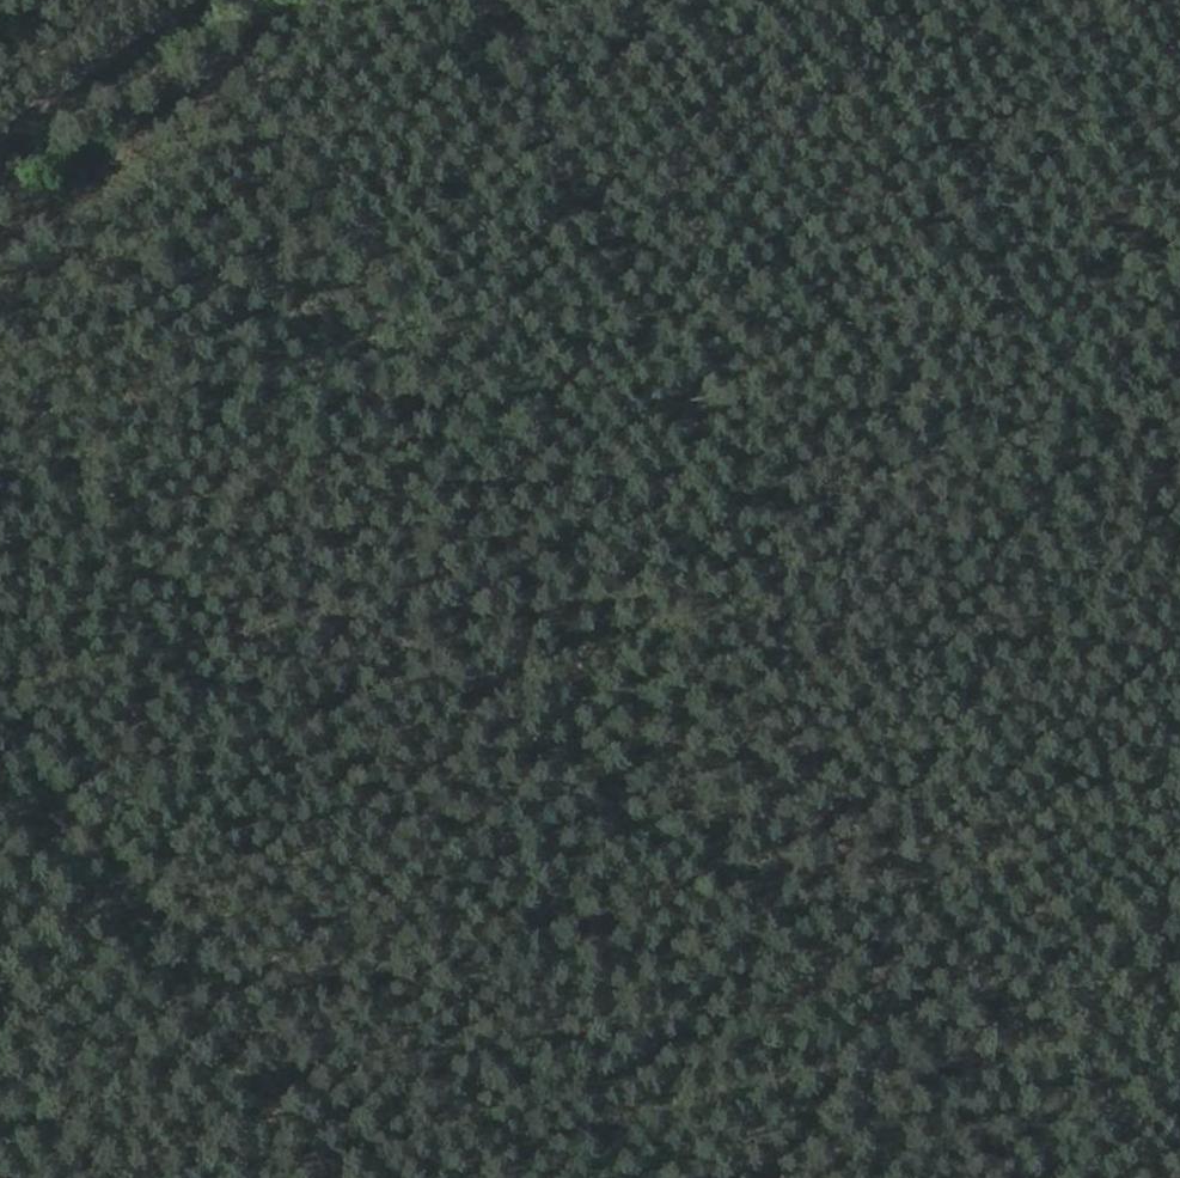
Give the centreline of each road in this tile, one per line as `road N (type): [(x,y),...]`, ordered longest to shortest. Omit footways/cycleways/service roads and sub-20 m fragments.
road 1 (track): [(0,740),(381,1177)]
road 2 (track): [(172,0),(0,142)]

